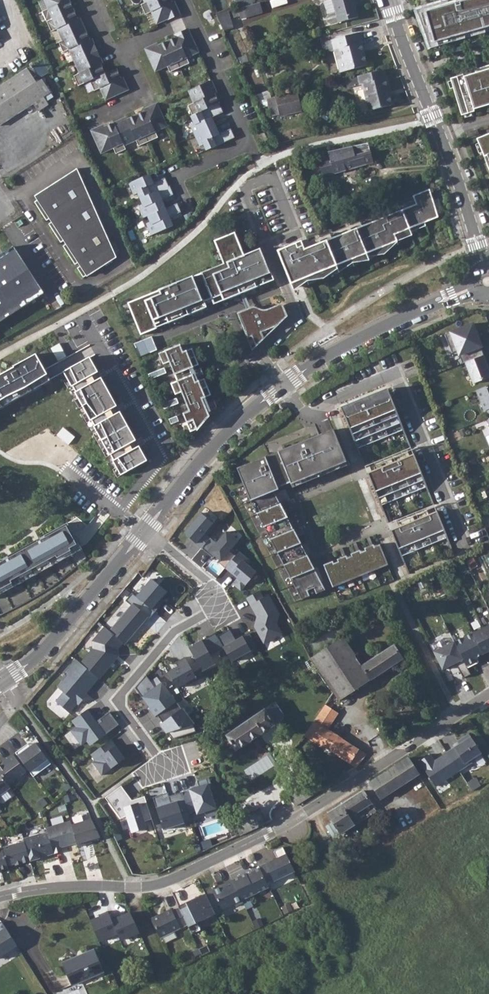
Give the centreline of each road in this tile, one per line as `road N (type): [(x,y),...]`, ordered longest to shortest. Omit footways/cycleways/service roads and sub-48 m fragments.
road 1 (residential): [(0,899),(163,886),(295,822),(488,697)]
road 2 (residential): [(145,531),(210,582),(213,610),(173,631),(119,705),(164,767),(195,760)]
road 3 (residential): [(286,386),(306,413),(394,374),(463,543)]
road 4 (unclassified): [(488,282),(392,0)]
road 5 (residential): [(120,510),(158,460),(81,312)]
road 6 (residential): [(488,282),(374,332),(286,386)]
road 7 (residential): [(145,531),(50,645),(2,682)]
road 8 (residential): [(286,386),(212,448),(145,531)]

